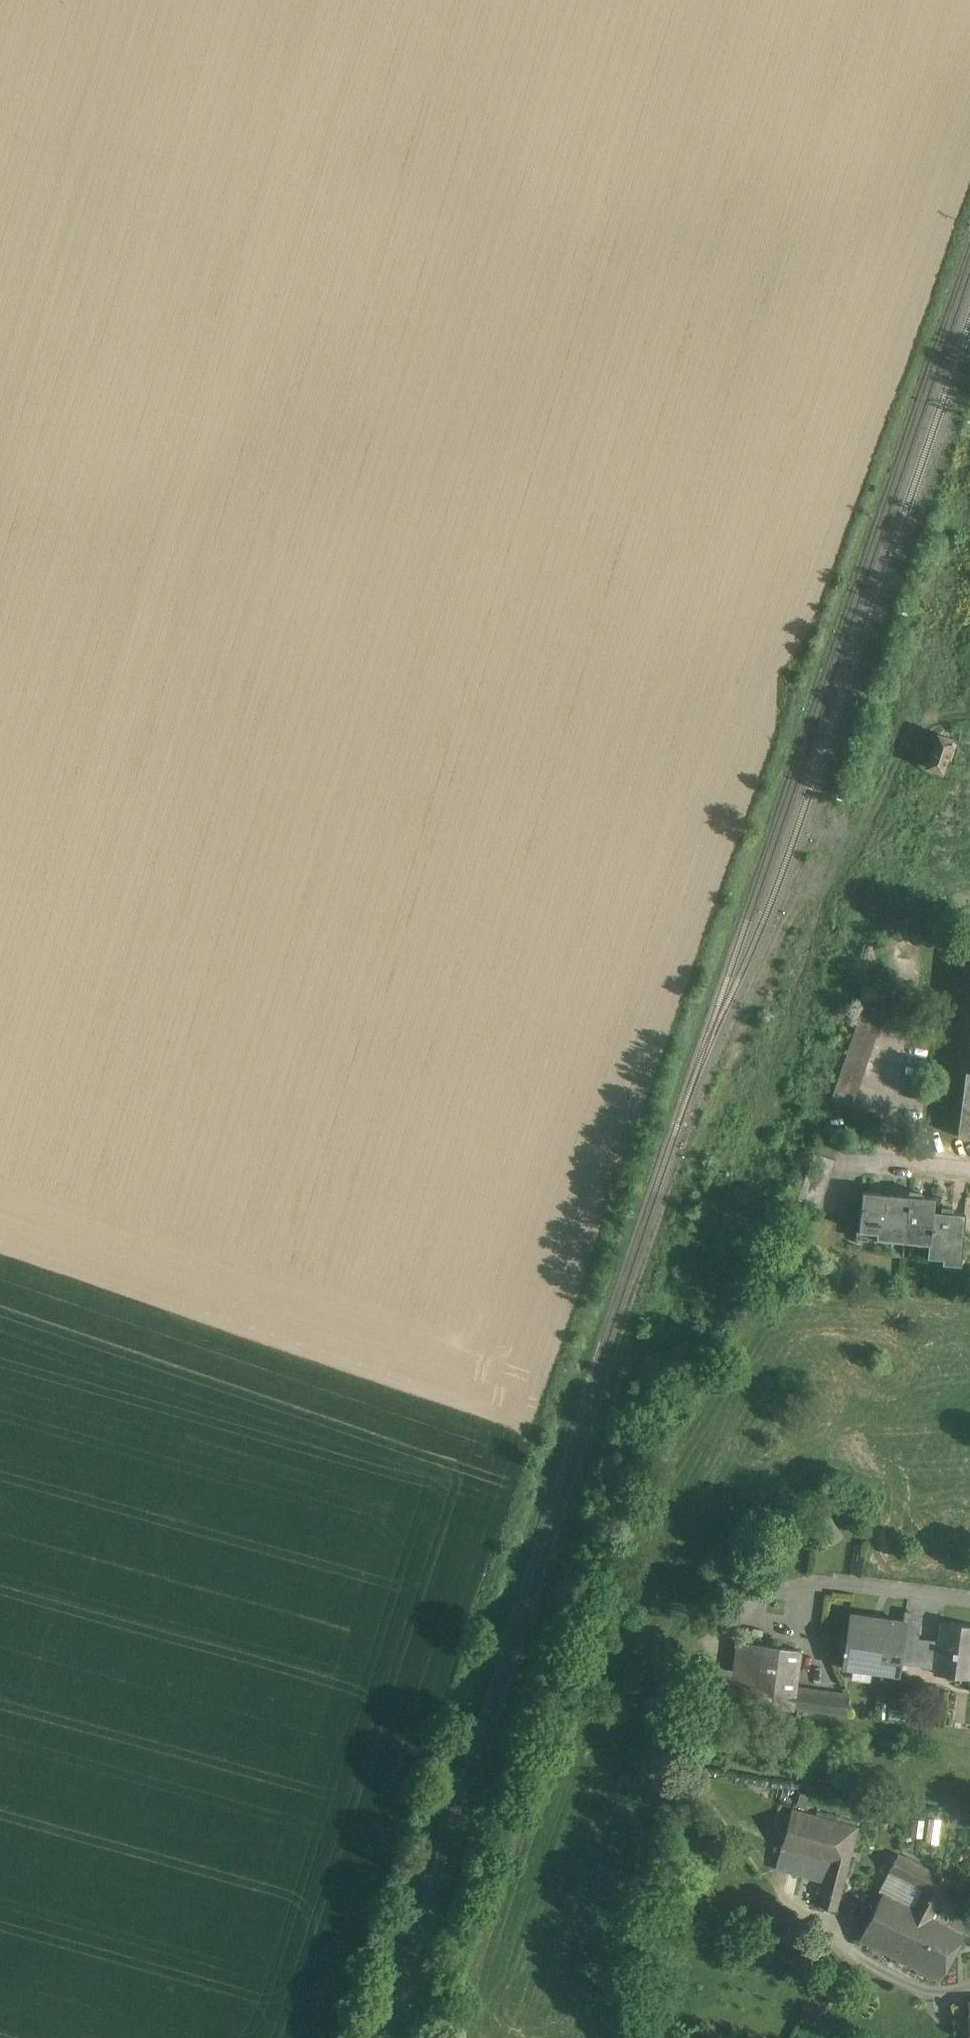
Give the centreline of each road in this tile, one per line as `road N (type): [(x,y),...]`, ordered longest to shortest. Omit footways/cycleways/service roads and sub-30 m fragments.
road 1 (track): [(618,2037),(671,1762)]

